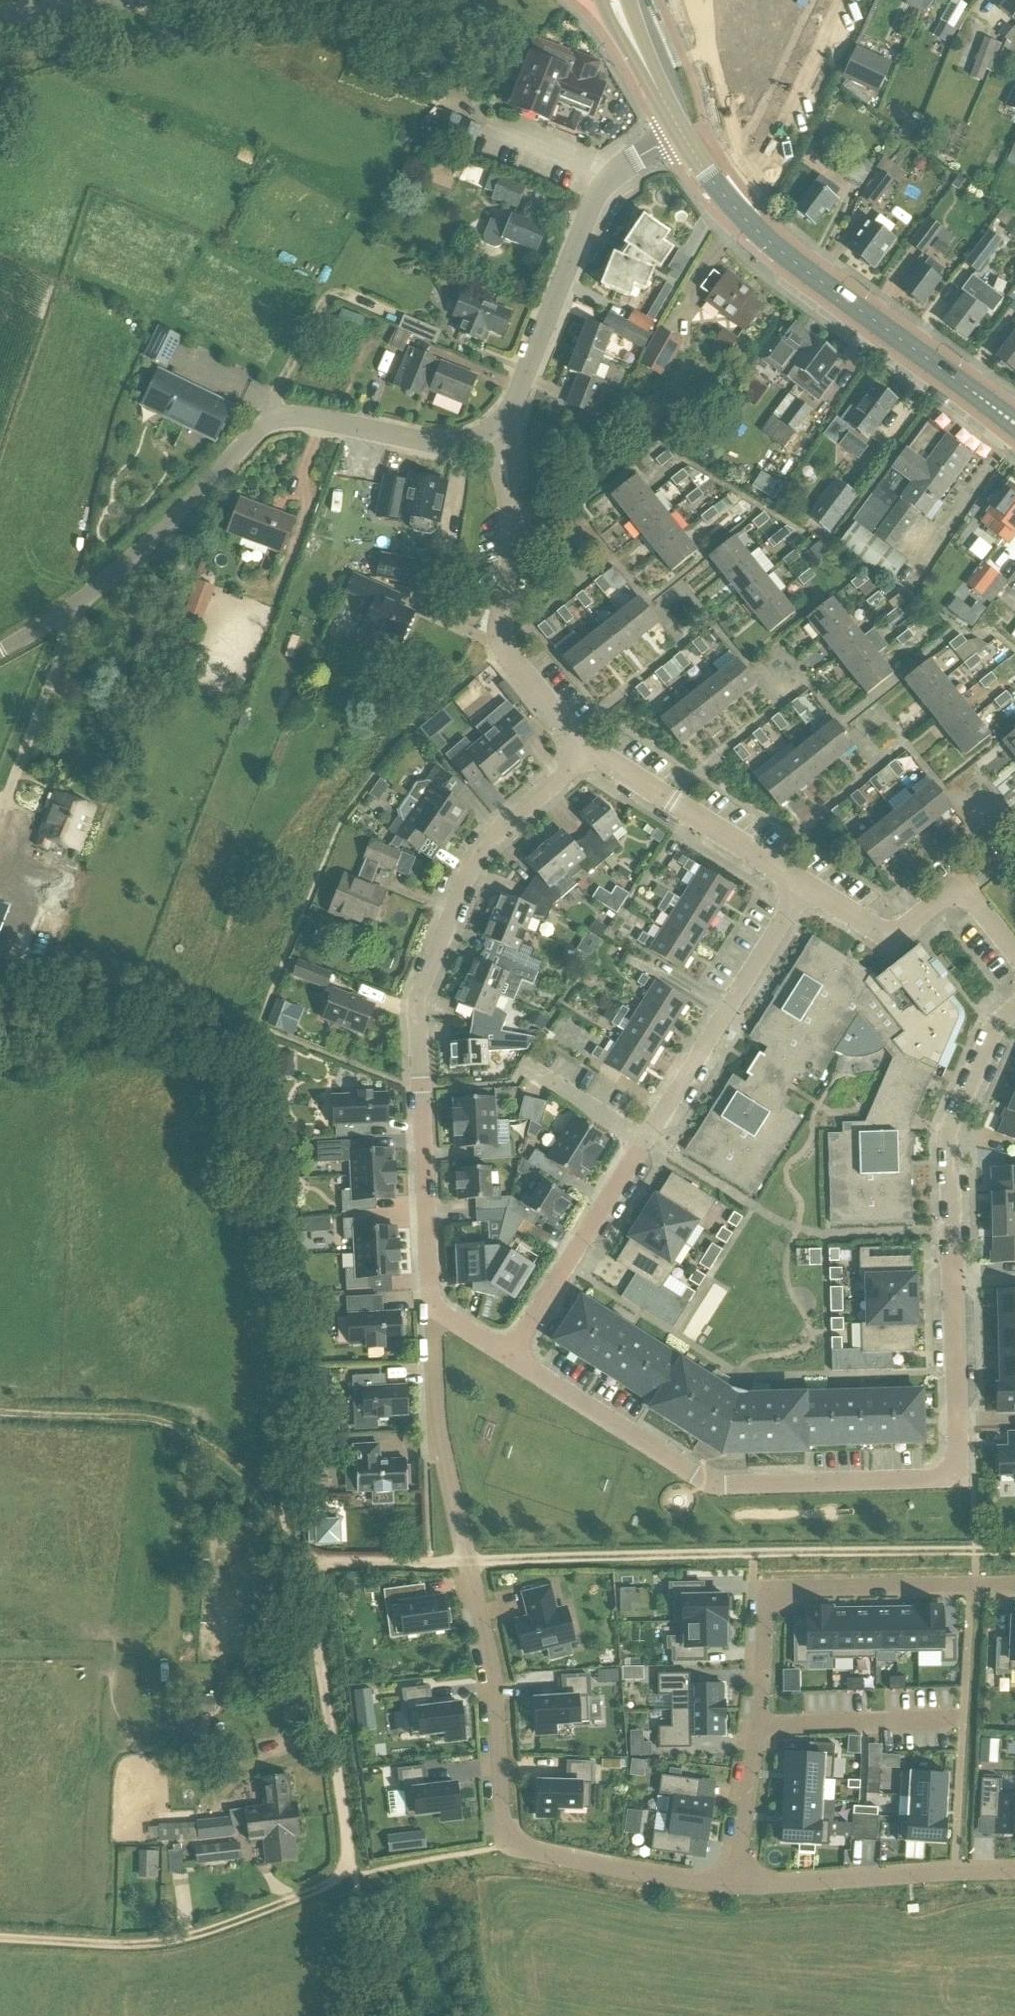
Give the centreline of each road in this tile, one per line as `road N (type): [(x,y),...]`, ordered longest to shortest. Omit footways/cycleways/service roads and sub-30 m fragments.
road 1 (residential): [(509,1356),(713,1483),(959,1479),(948,1140),(993,1032),(1014,1010)]
road 2 (track): [(303,1563),(1014,1551)]
road 3 (residential): [(431,1306),(420,992),(481,848),(593,750)]
road 4 (unclassified): [(0,651),(114,575),(270,419),(310,417),(436,444),(468,442),(494,428)]
road 5 (residential): [(1014,1584),(789,1588),(771,1596),(735,1887)]
road 6 (residential): [(468,1561),(493,1675),(509,1842),(617,1871),(735,1887)]
road 7 (primary): [(1014,424),(770,243),(719,189),(683,134)]
road 8 (track): [(303,1563),(282,1518),(196,1415),(0,1406)]
road 9 (track): [(351,1874),(182,1939),(0,1942)]
road 10 (unclassified): [(494,428),(517,396),(600,191),(626,165),(683,134)]
road 11 (residential): [(593,750),(501,640),(513,535),(494,428)]
road 12 (track): [(351,1874),(303,1563)]
road 13 (residential): [(646,1138),(805,885)]
road 14 (residential): [(735,1887),(1014,1872)]
road 15 (residential): [(1014,953),(960,883),(892,938),(805,885)]
road 16 (residential): [(468,1561),(439,1425),(431,1306)]
road 17 (residential): [(509,1356),(646,1138)]
road 18 (residential): [(805,885),(593,750)]
road 19 (primary): [(683,134),(614,0)]
road 20 (residential): [(526,1063),(646,1138)]

